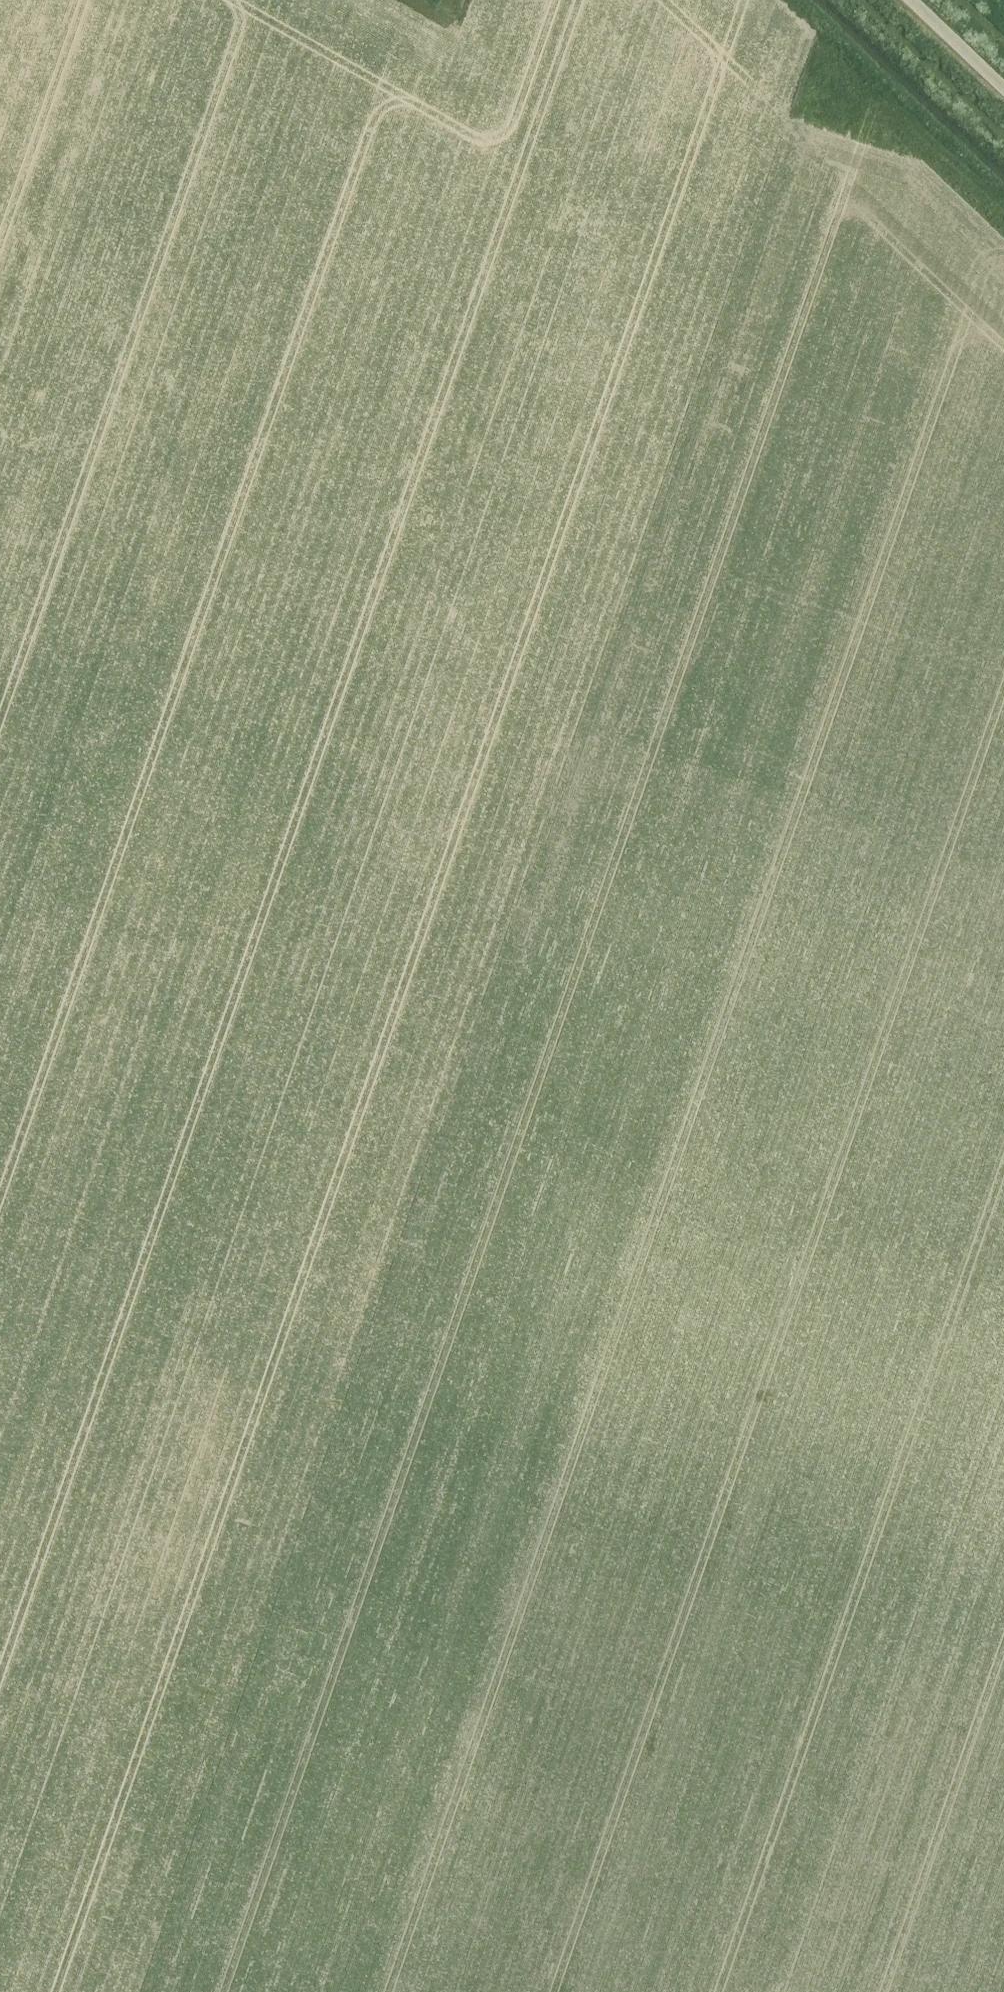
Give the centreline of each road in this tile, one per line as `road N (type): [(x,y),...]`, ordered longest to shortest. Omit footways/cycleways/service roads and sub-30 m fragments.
road 1 (unclassified): [(908,0),(1003,91)]

